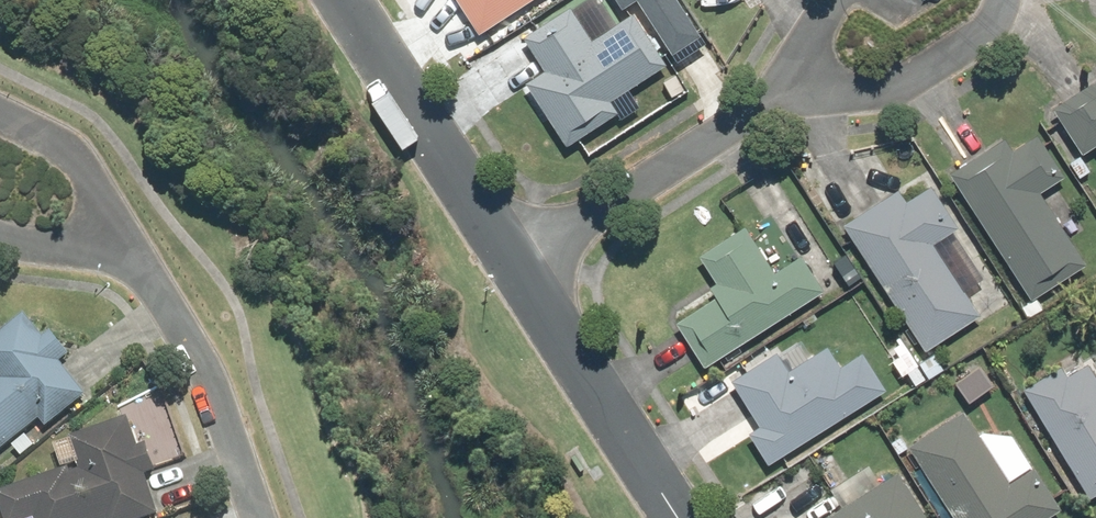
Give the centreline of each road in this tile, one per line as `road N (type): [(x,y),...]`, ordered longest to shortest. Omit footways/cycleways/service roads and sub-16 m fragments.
road 1 (residential): [(96,241),(144,273),(186,333),(254,517)]
road 2 (residential): [(503,260),(771,94)]
road 3 (residential): [(503,260),(675,517)]
road 4 (residential): [(341,0),(503,260)]
road 5 (residential): [(1002,0),(978,34),(885,92),(863,93)]
road 6 (residential): [(96,241),(65,158),(0,120)]

